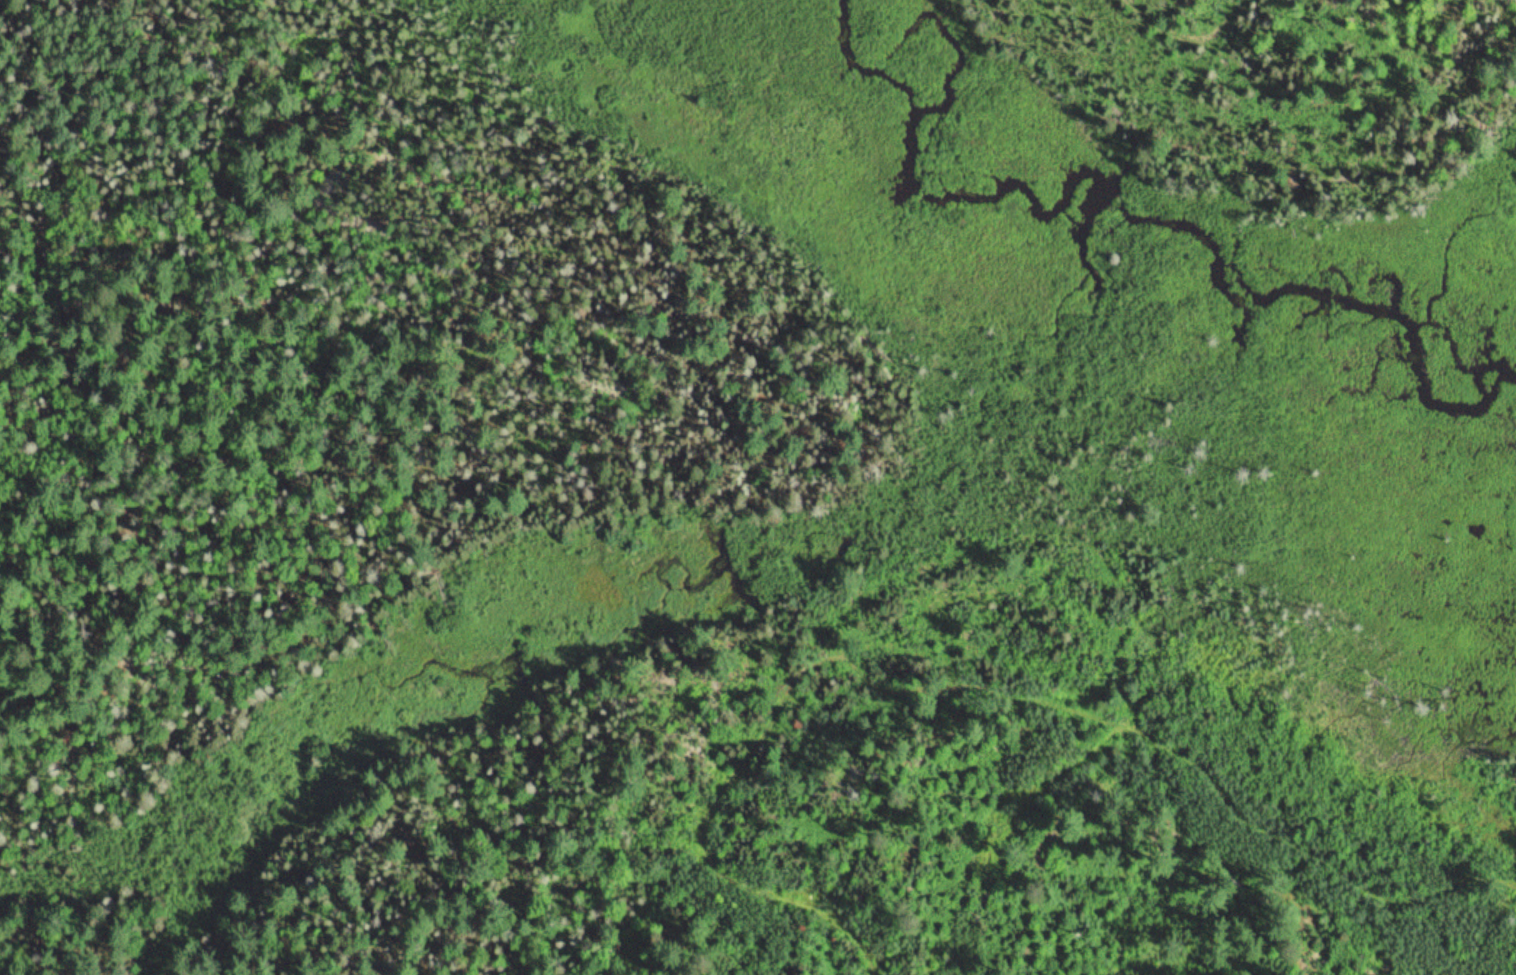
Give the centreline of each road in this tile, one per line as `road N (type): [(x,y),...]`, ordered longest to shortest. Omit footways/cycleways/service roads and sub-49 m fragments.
road 1 (track): [(1241,0),(1198,40),(1150,23),(1131,0)]

